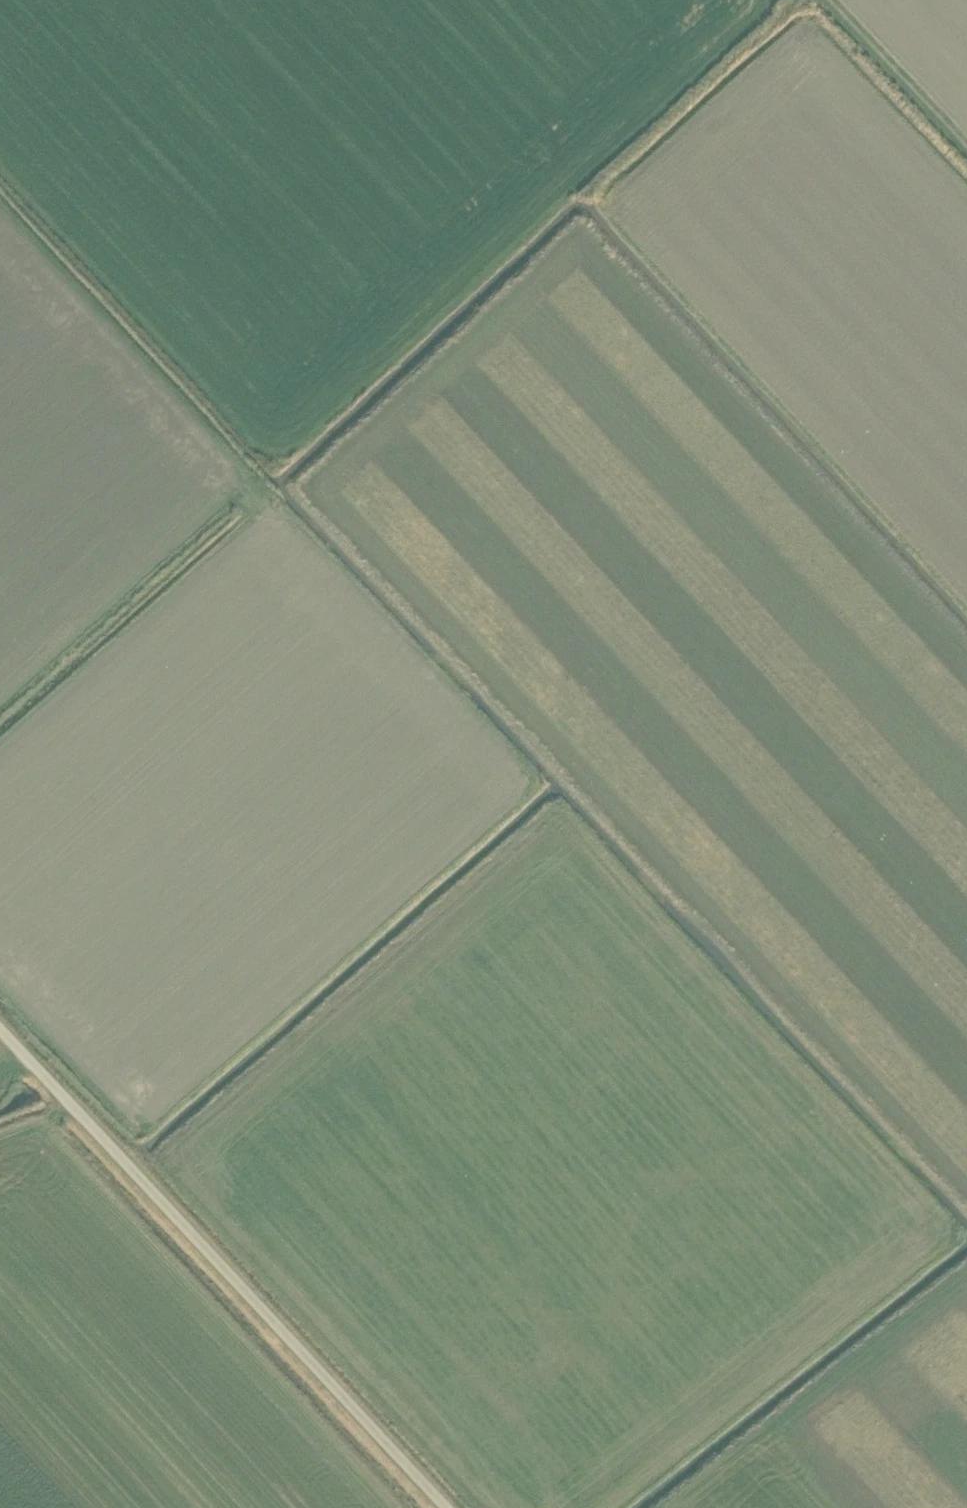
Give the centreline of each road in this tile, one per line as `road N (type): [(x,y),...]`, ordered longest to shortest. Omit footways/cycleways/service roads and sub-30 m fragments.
road 1 (unclassified): [(448,1507),(0,1029)]

